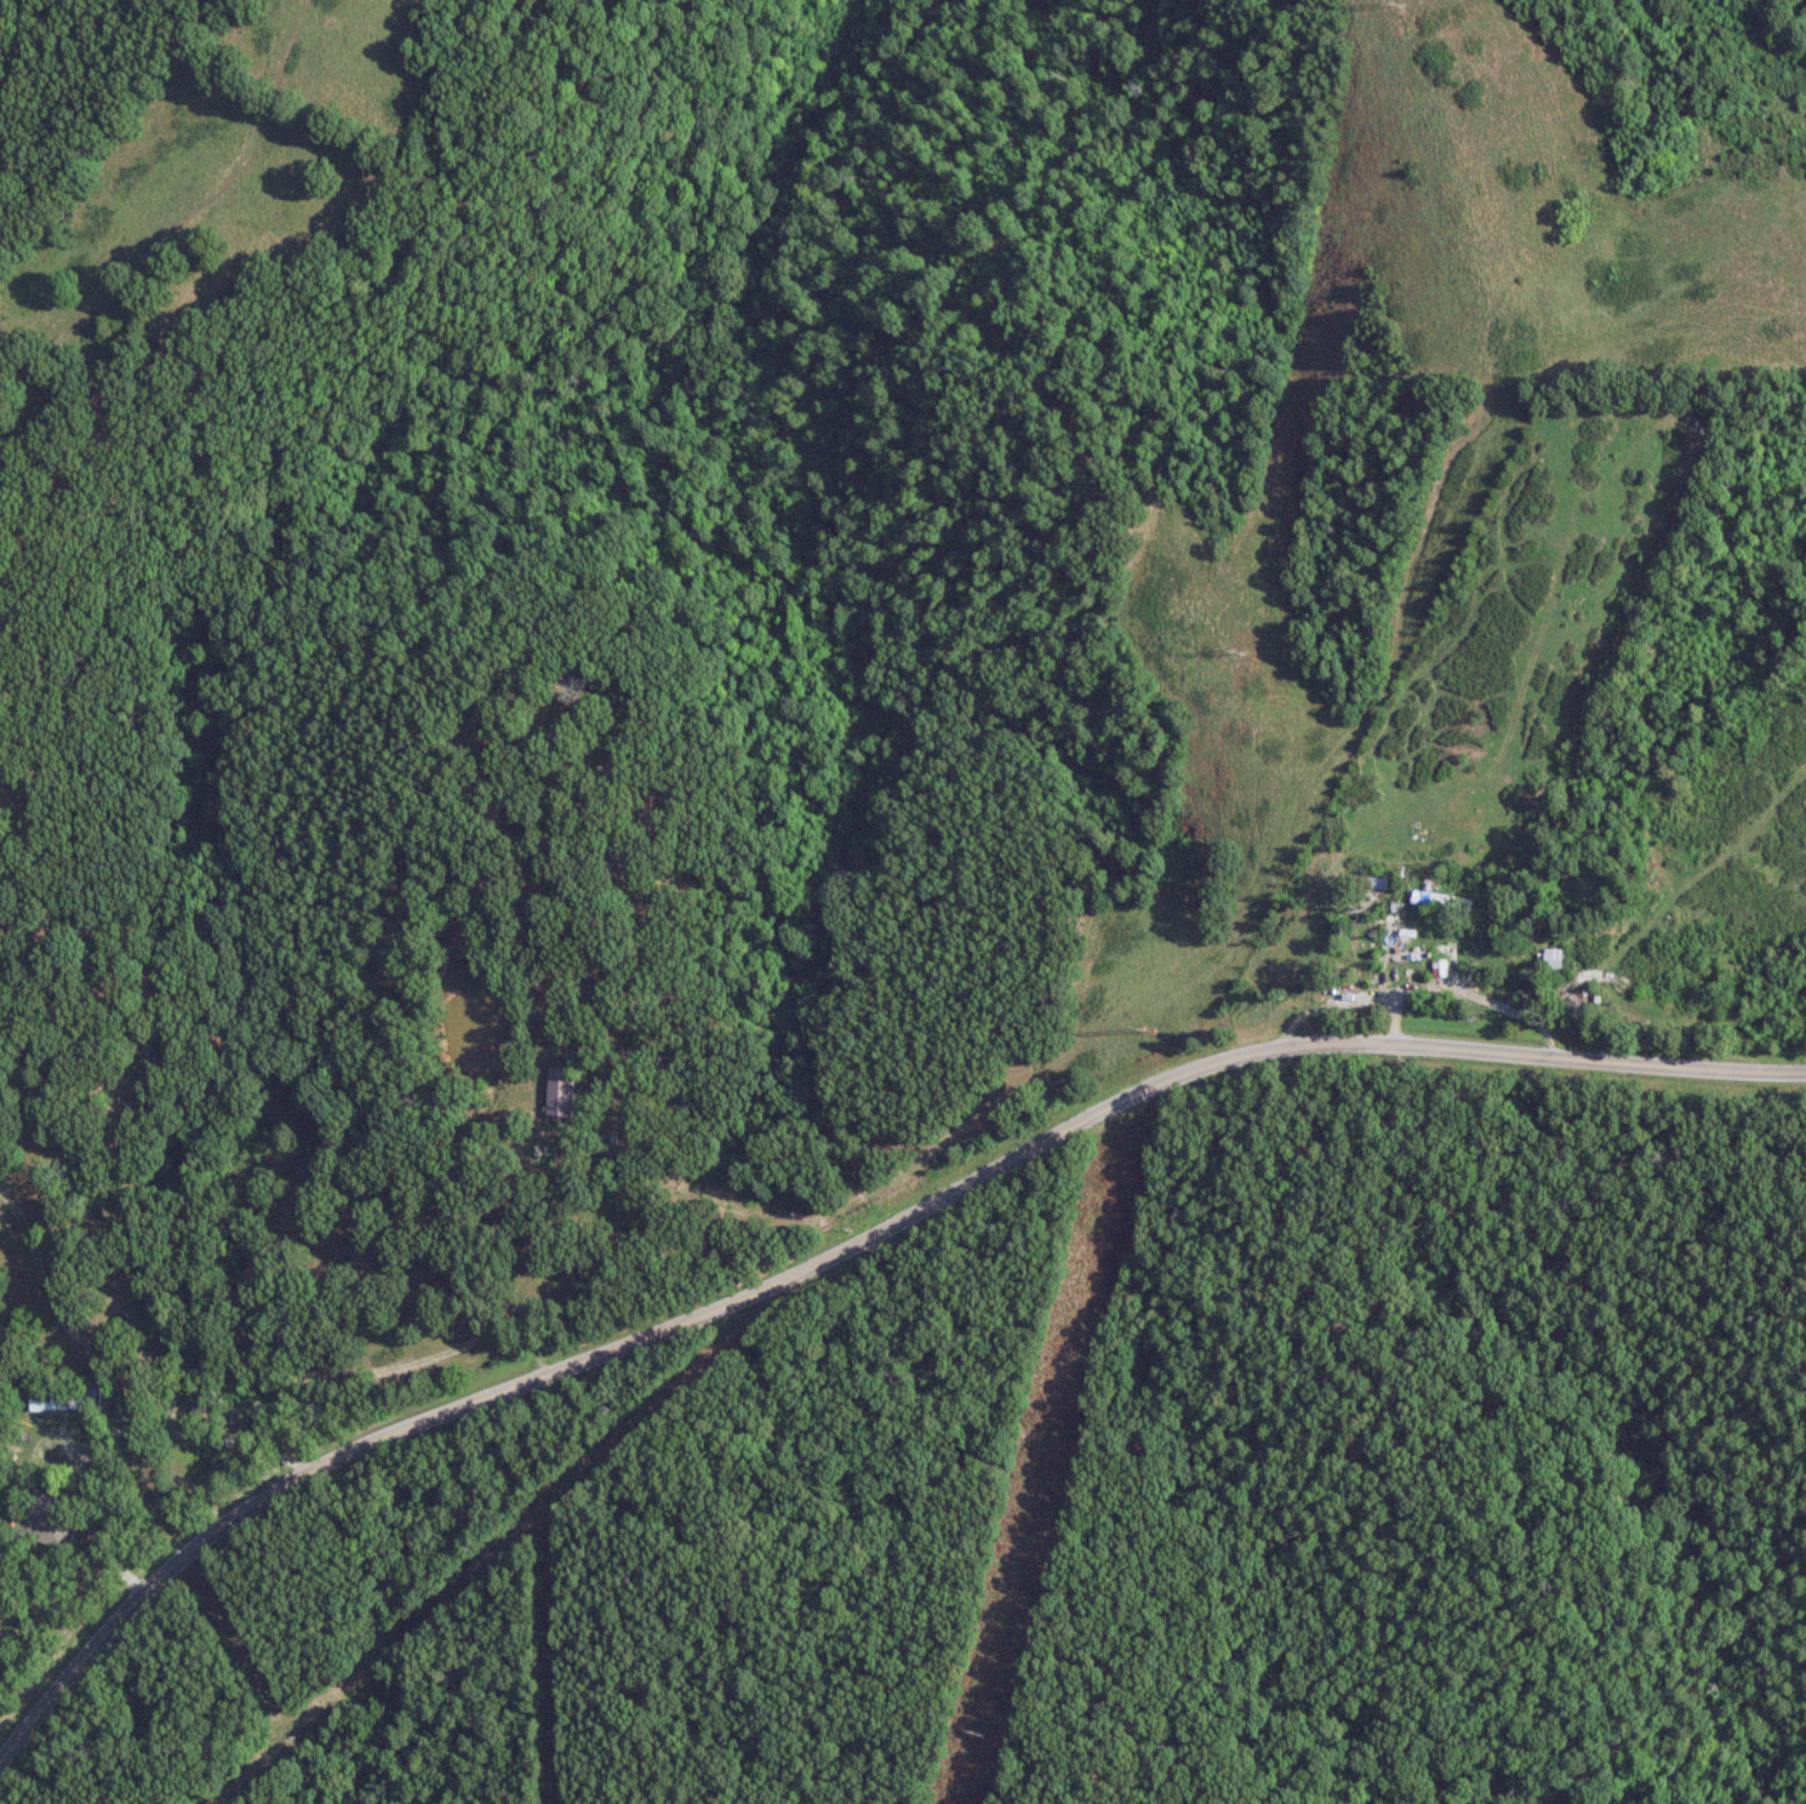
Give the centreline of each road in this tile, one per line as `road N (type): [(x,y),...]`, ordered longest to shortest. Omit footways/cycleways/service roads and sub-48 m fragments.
road 1 (secondary): [(0,1764),(144,1594),(196,1546),(280,1489),(371,1443),(765,1288),(1191,1071),(1330,1043),(1805,1070)]

